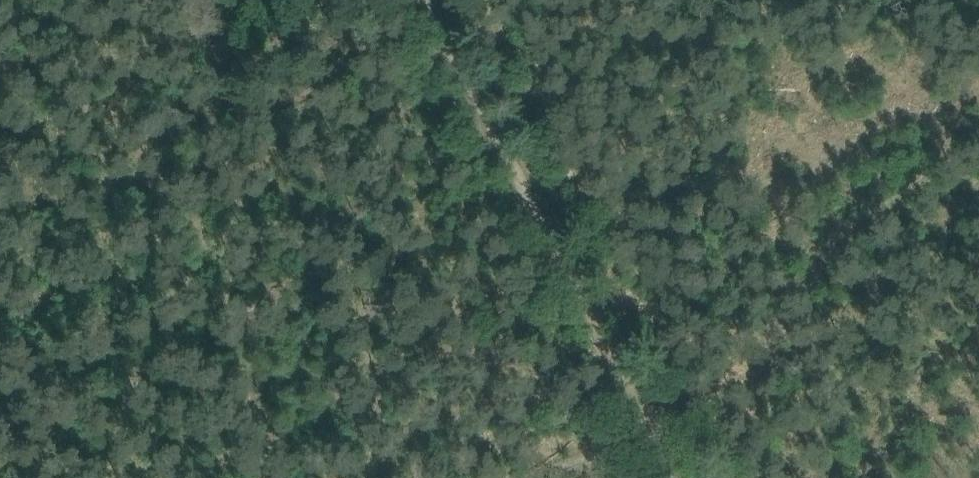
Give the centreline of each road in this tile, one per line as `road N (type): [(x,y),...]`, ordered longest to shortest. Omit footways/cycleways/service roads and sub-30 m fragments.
road 1 (track): [(417,0),(676,477)]

